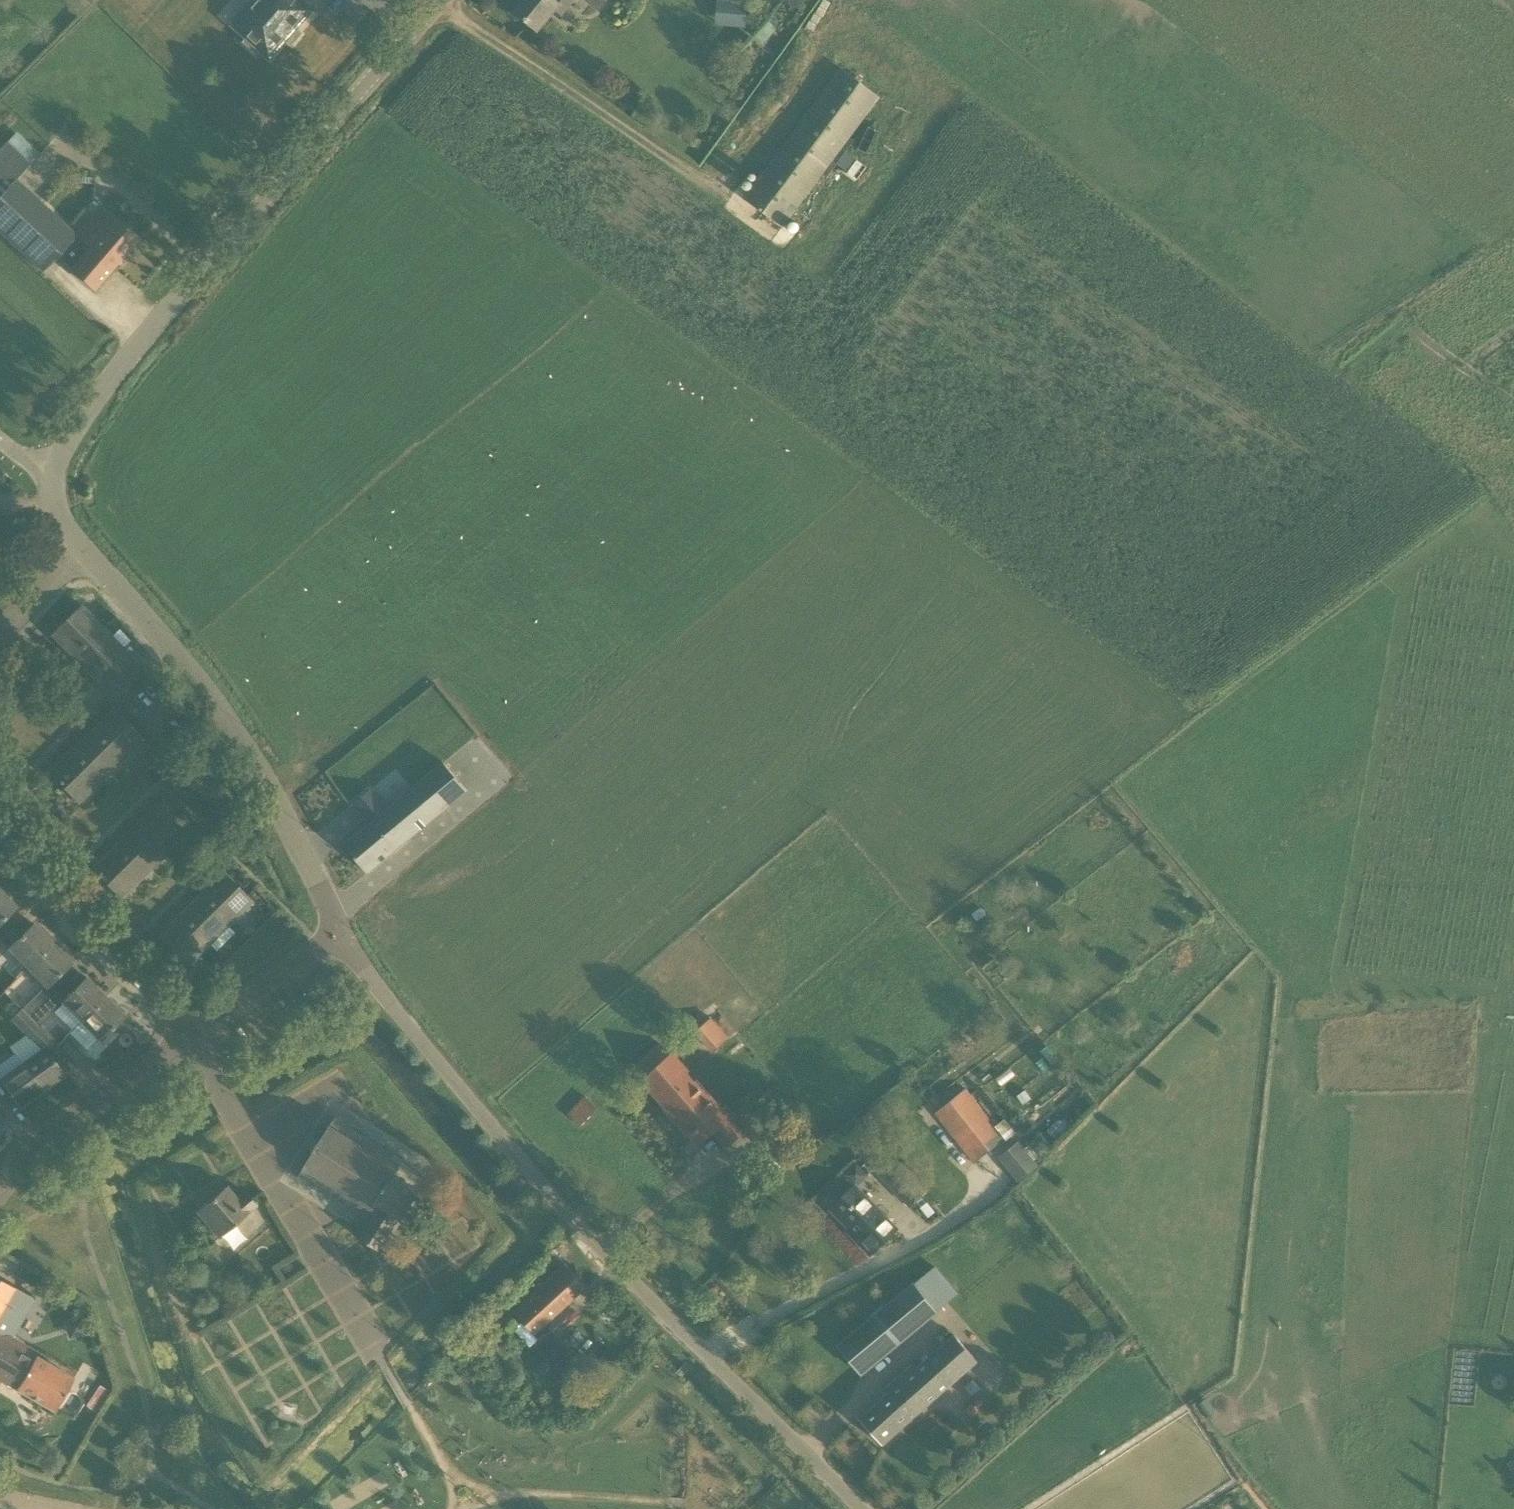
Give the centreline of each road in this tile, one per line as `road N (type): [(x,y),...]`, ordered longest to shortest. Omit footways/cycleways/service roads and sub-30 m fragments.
road 1 (unclassified): [(862,1508),(467,1097),(339,932)]
road 2 (unclassified): [(47,470),(435,0)]
road 3 (residential): [(339,932),(220,707),(84,551)]
road 4 (residential): [(196,1028),(0,842)]
road 5 (residential): [(0,1180),(44,1137),(196,1028)]
road 6 (residential): [(196,1028),(339,932)]

